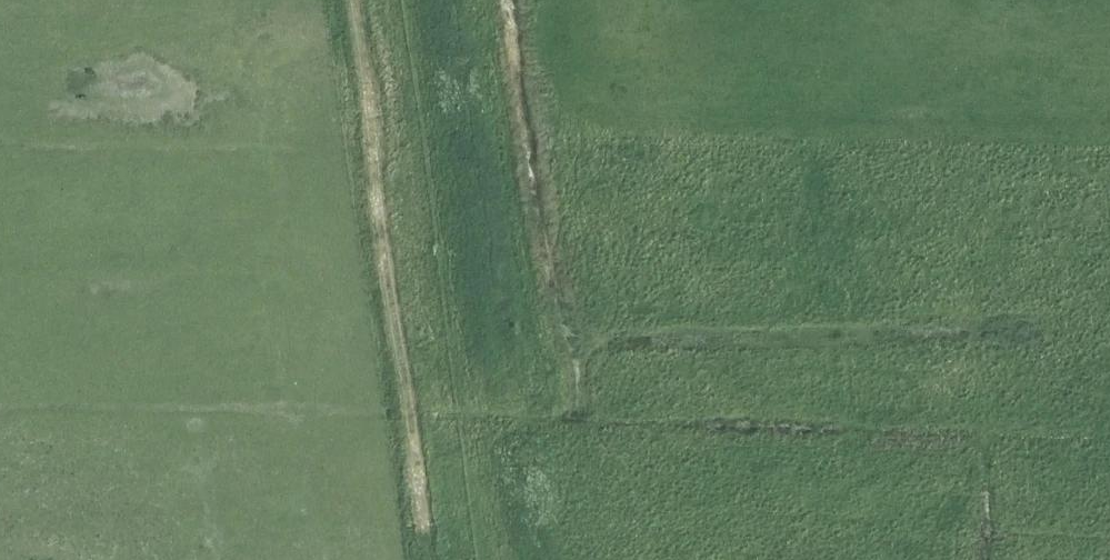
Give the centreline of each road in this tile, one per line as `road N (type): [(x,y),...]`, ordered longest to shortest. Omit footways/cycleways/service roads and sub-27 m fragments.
road 1 (track): [(351,0),(431,559)]

